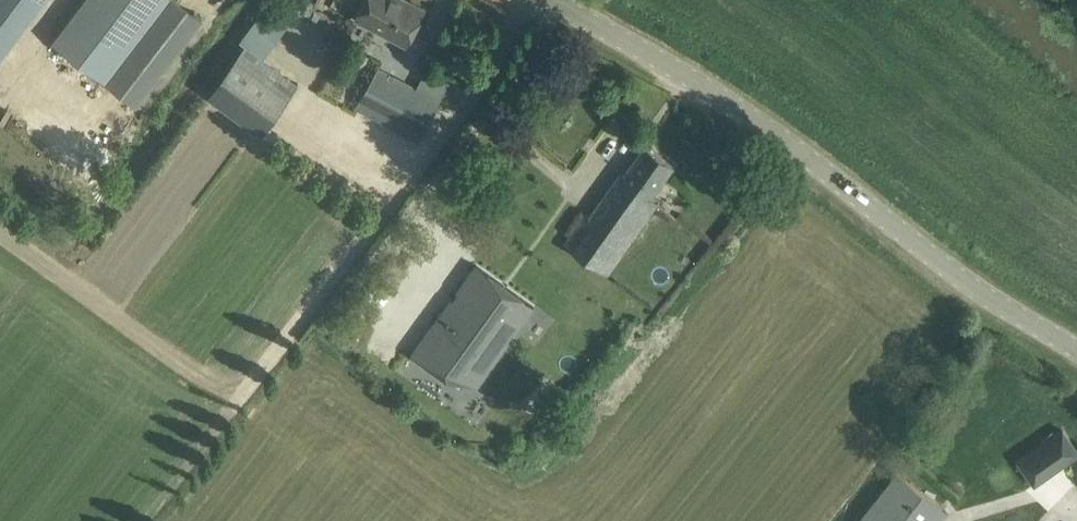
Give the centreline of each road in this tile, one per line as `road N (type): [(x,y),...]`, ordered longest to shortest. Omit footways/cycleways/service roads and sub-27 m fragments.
road 1 (unclassified): [(1076,357),(815,163),(540,0)]

